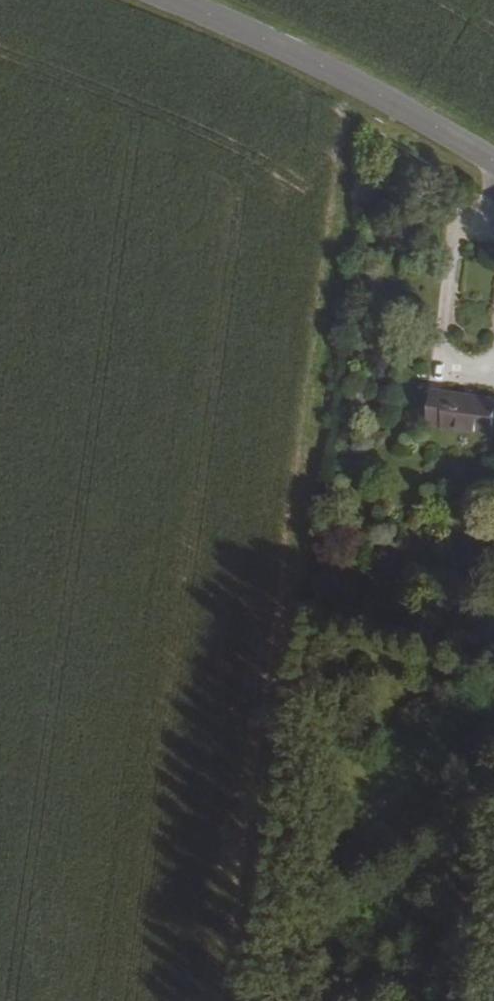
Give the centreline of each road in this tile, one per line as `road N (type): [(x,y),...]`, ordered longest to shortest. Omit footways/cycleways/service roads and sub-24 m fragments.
road 1 (tertiary): [(138,0),(350,96),(493,176)]

